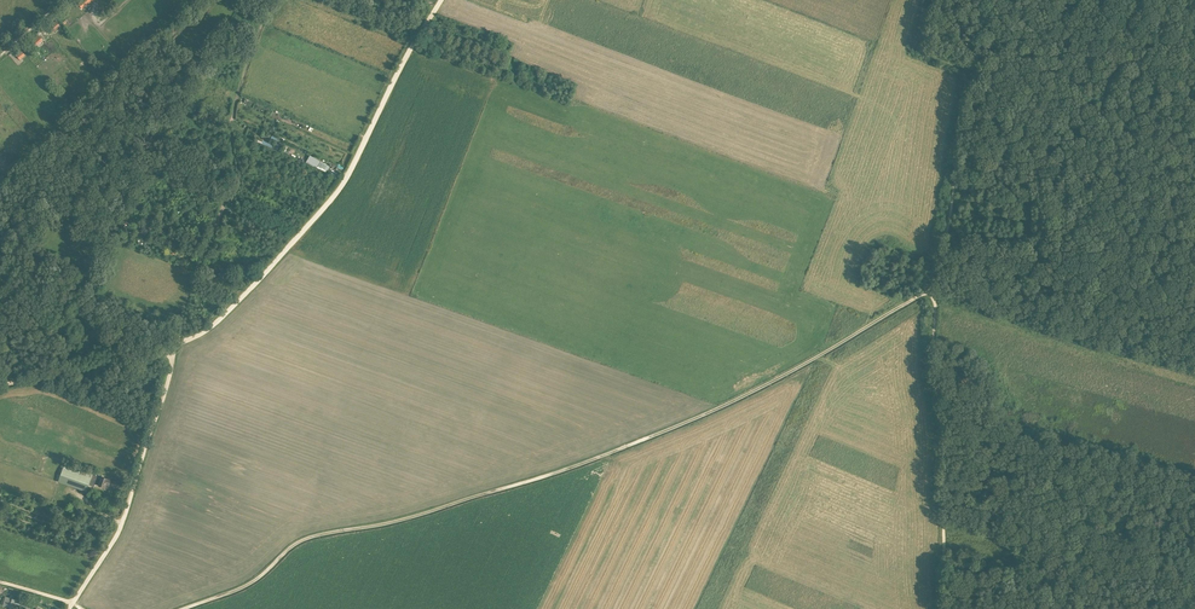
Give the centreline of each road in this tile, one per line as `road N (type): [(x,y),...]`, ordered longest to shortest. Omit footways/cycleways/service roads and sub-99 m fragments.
road 1 (track): [(183,608),(247,585),(309,537),(393,522),(562,471),(717,408),(933,287)]
road 2 (track): [(173,347),(222,316),(335,194),(418,38)]
road 3 (track): [(270,0),(235,102),(232,180),(179,326)]
road 4 (track): [(941,608),(933,287)]
road 5 (track): [(0,184),(213,0)]
road 6 (track): [(72,603),(121,525),(173,347)]
road 7 (track): [(942,260),(973,80),(1002,0)]
road 8 (track): [(0,386),(173,347)]

